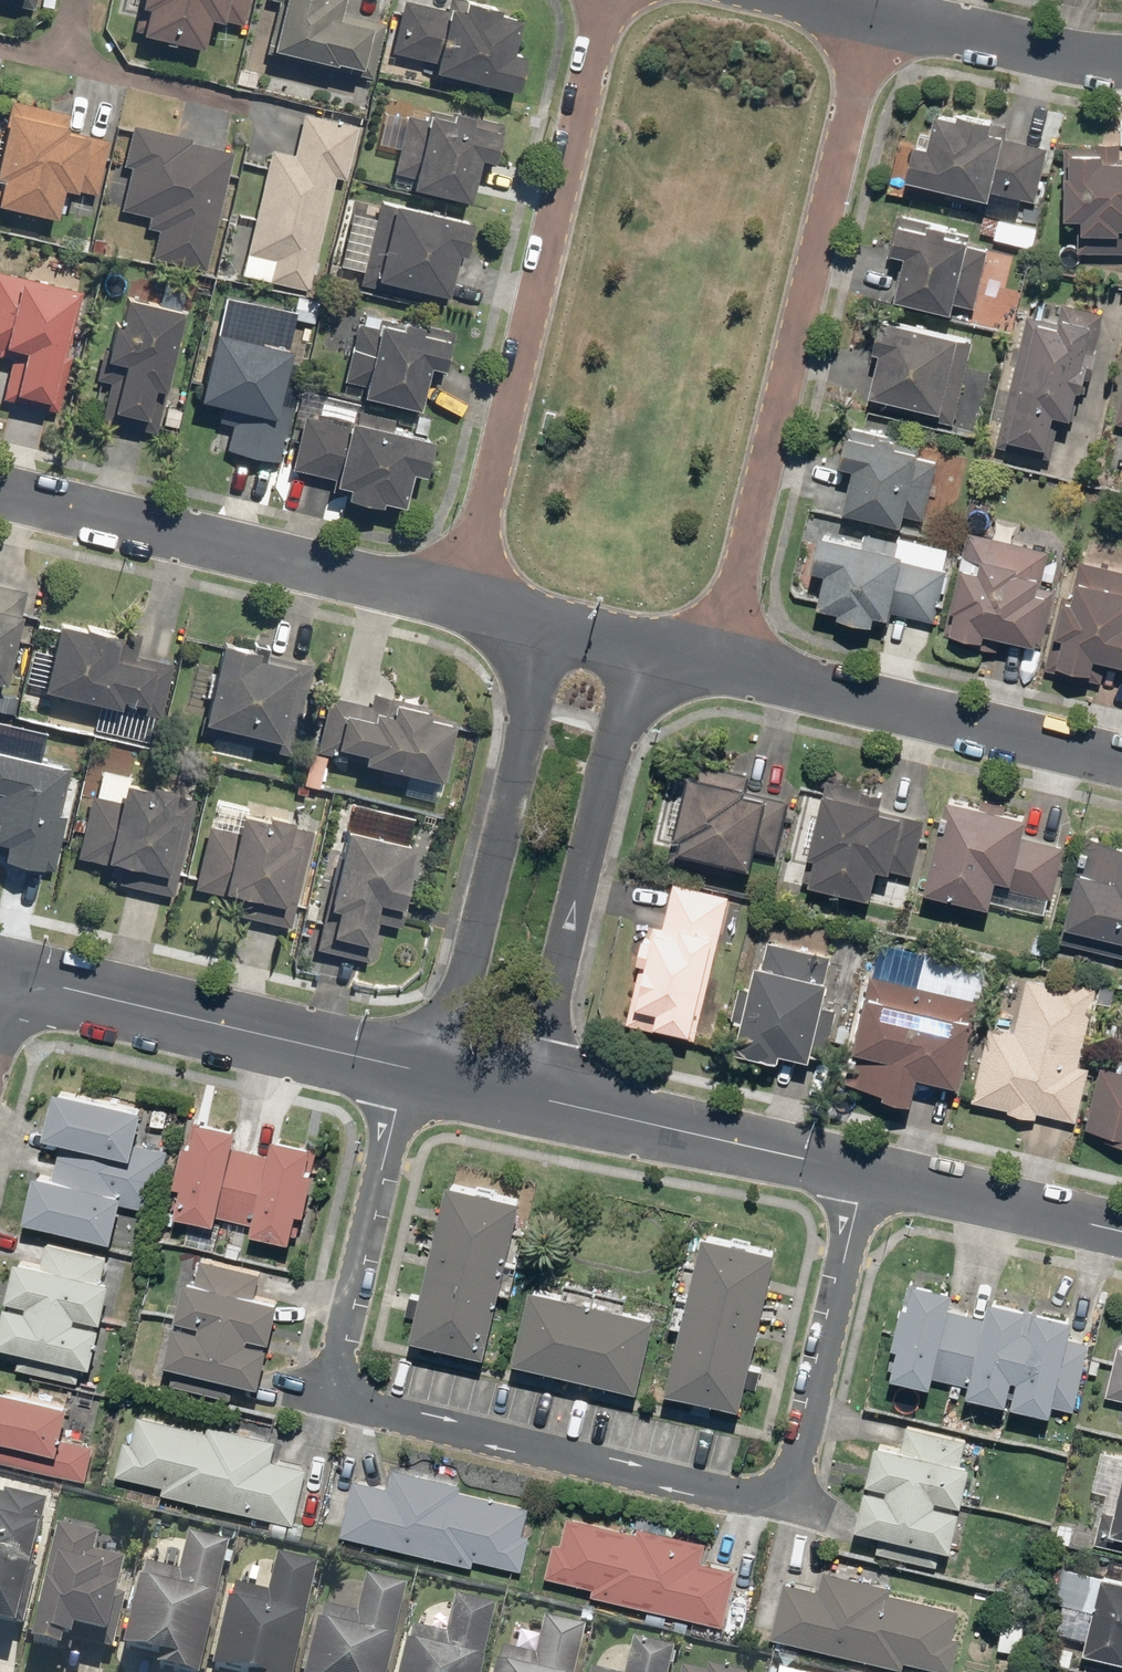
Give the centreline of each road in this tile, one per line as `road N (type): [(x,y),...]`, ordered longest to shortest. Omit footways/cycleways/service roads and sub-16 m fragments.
road 1 (residential): [(873,6),(708,660)]
road 2 (residential): [(471,603),(612,0)]
road 3 (residential): [(863,1176),(793,1485),(764,1501),(558,1454)]
road 4 (residential): [(409,1067),(338,1375),(358,1402),(392,1417),(558,1454)]
road 5 (residential): [(0,492),(471,603)]
road 6 (residential): [(637,645),(531,1097)]
road 7 (residential): [(444,1075),(549,623)]
road 8 (residential): [(708,660),(1121,759)]
road 9 (tertiary): [(0,974),(409,1067)]
road 10 (tertiary): [(531,1097),(863,1176)]
road 11 (tertiary): [(863,1176),(1121,1235)]
road 12 (residential): [(1121,57),(873,6)]

